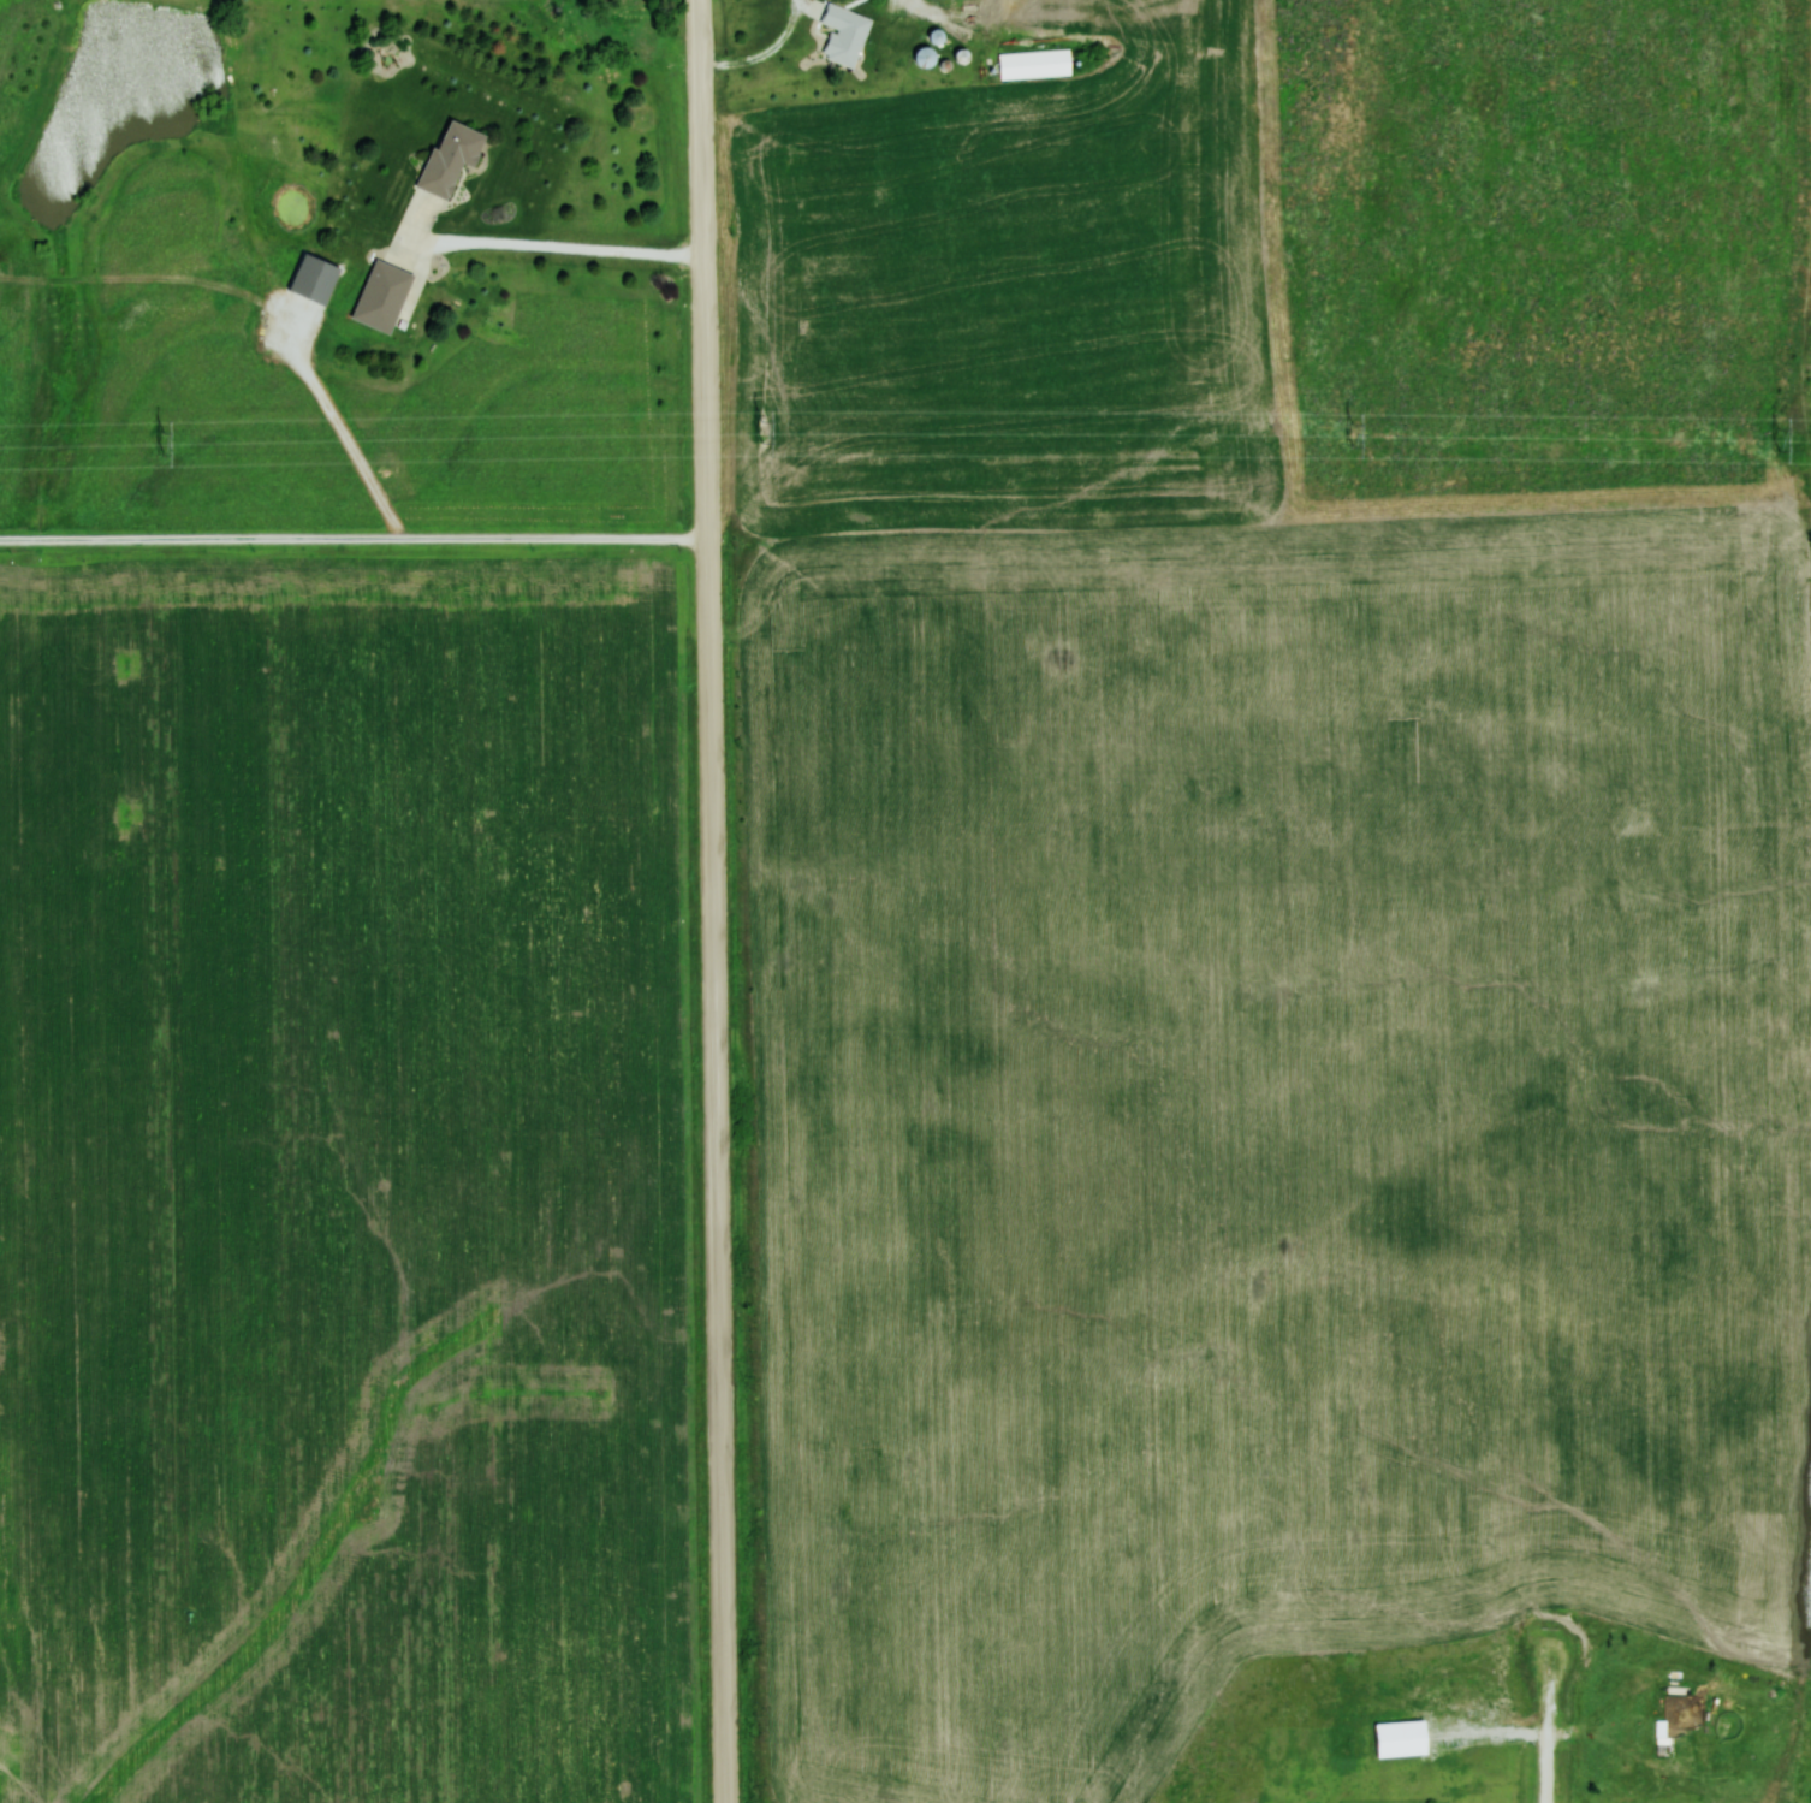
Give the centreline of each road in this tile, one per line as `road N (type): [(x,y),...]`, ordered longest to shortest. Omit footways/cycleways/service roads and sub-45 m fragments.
road 1 (residential): [(727,1802),(702,0)]
road 2 (residential): [(1554,1682),(1550,1802)]

